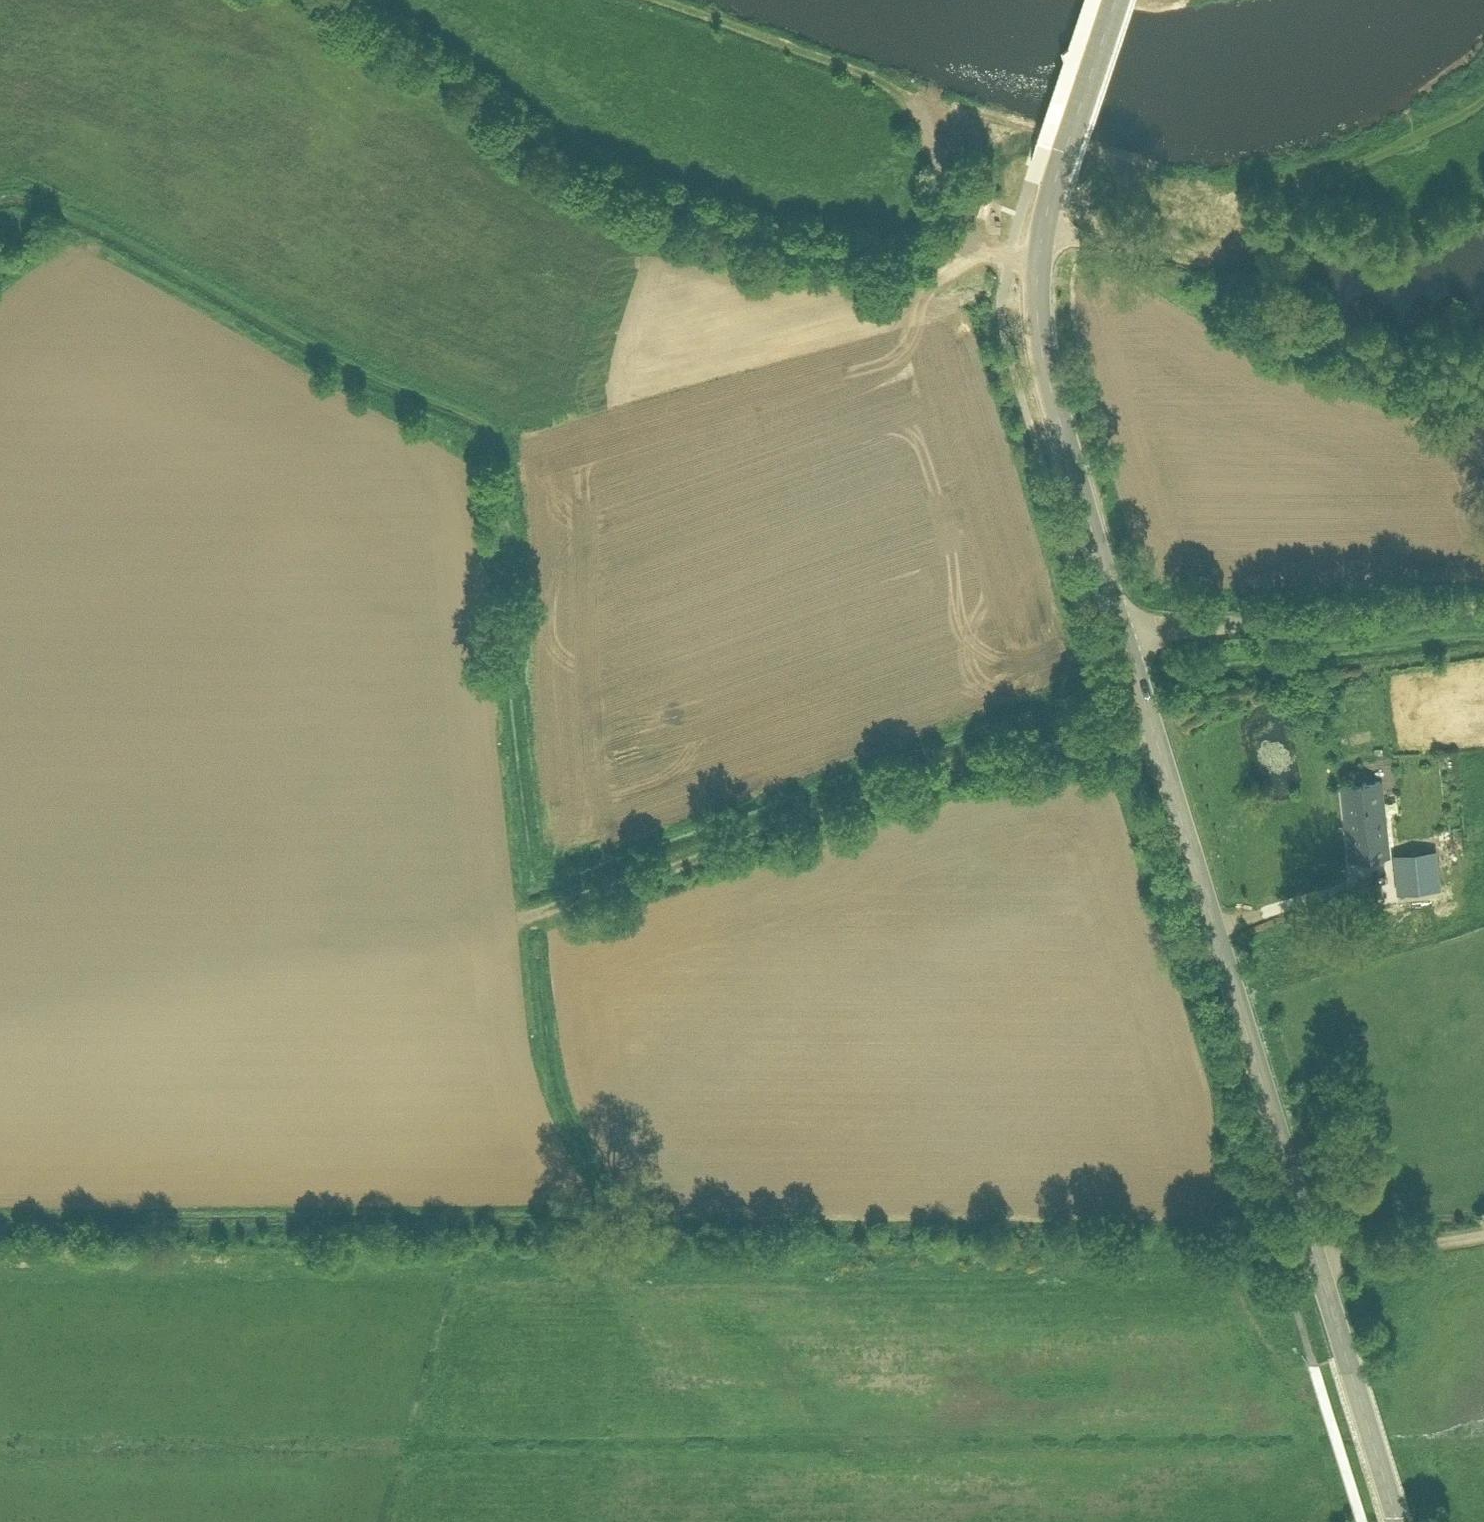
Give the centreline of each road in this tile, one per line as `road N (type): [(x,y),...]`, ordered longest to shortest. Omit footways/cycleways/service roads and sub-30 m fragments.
road 1 (tertiary): [(1124,626),(1401,1521)]
road 2 (tertiary): [(1108,0),(1033,221),(1026,289),(1124,626)]
road 3 (unclassified): [(1483,603),(1124,626)]

